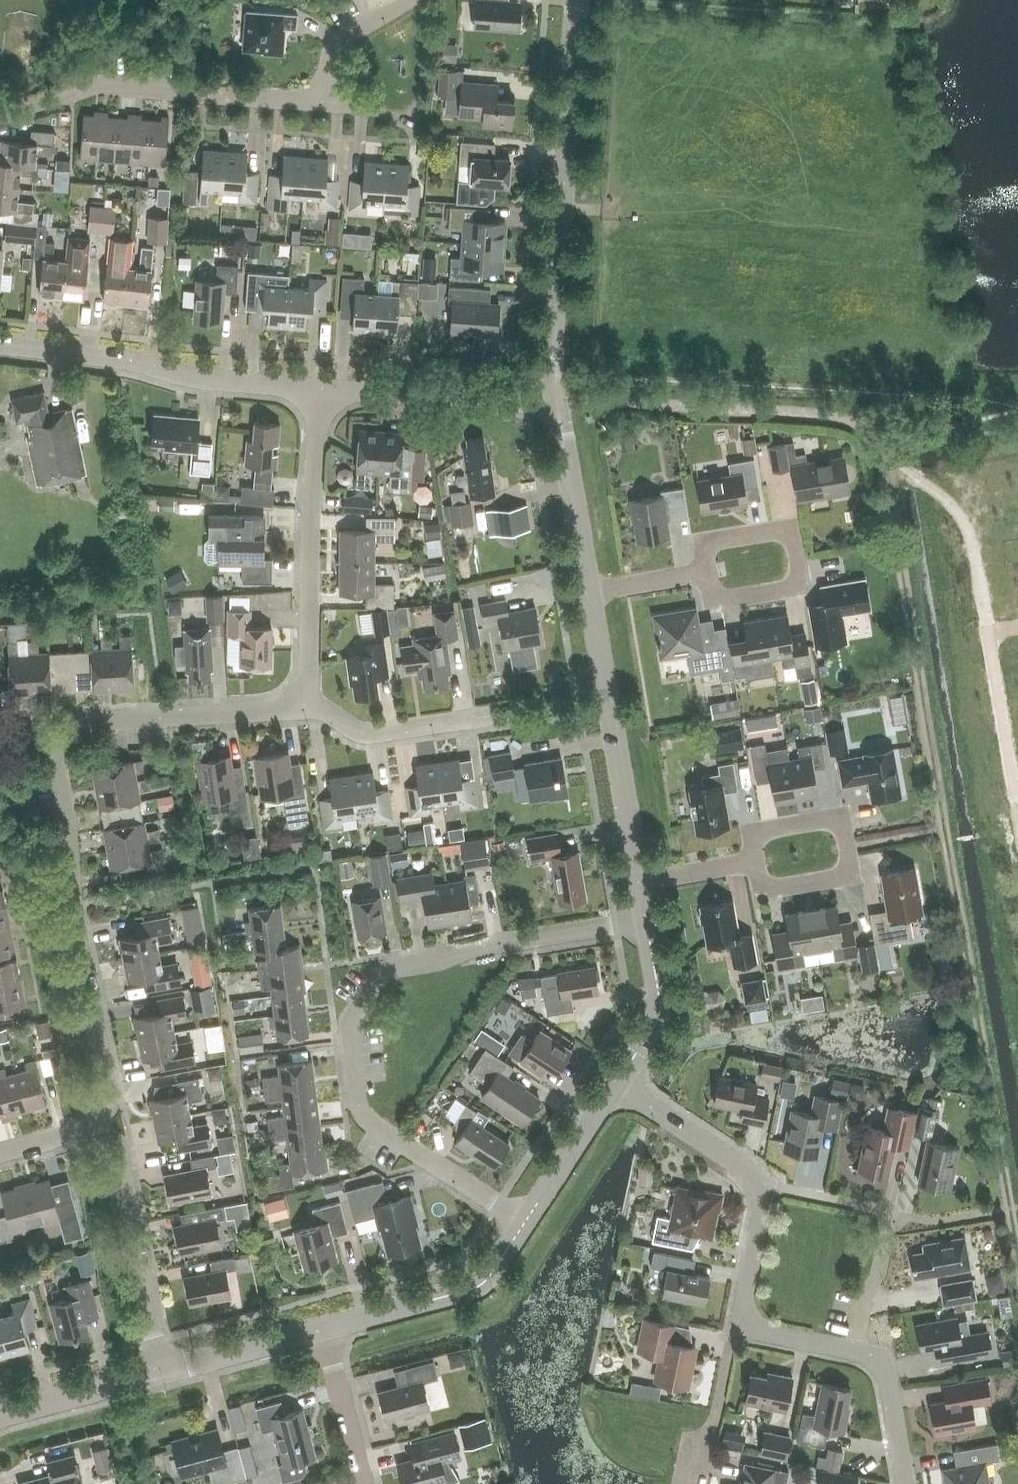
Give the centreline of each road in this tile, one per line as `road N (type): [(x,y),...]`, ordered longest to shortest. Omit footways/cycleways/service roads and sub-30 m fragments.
road 1 (track): [(883,451),(1017,1270)]
road 2 (residential): [(525,1225),(371,1123),(349,1031),(355,1015),(379,981),(406,966),(485,945),(645,921)]
road 3 (tertiary): [(552,403),(574,0)]
road 4 (residential): [(52,746),(68,829),(74,927),(107,1097),(92,1125)]
road 5 (track): [(552,403),(840,414),(874,426),(883,451)]
road 6 (residential): [(319,395),(0,349)]
road 7 (residential): [(0,117),(120,90),(318,104)]
road 8 (residential): [(300,696),(319,395)]
road 9 (tertiary): [(639,880),(588,594)]
road 10 (residential): [(708,574),(713,604),(801,589),(791,529),(703,544)]
road 11 (residential): [(852,1355),(887,1226),(872,1209),(760,1193)]
road 12 (residential): [(167,1376),(122,1161),(92,1125)]
road 13 (residential): [(52,746),(85,720),(271,713),(300,696)]
road 14 (residential): [(852,1355),(736,1332),(760,1193)]
road 15 (tertiary): [(324,1334),(483,1284),(525,1225)]
road 16 (residential): [(552,403),(319,395)]
road 17 (tertiary): [(588,594),(552,403)]
road 18 (residential): [(469,725),(372,739),(349,734),(300,696)]
road 19 (residential): [(760,1193),(748,1173),(619,1084)]
road 20 (tertiary): [(619,1084),(653,1027),(660,992),(645,921)]
road 21 (tertiary): [(0,1420),(167,1376)]
road 22 (tertiary): [(525,1225),(619,1084)]
road 23 (tertiary): [(167,1376),(324,1334)]
road 24 (residential): [(365,1483),(324,1334)]
road 25 (residential): [(847,847),(852,878),(762,894),(756,863)]
road 26 (residential): [(756,863),(751,832),(842,817),(847,847)]
road 27 (residential): [(904,1483),(885,1375),(852,1355)]
road 28 (residential): [(318,104),(333,53),(408,0)]
road 29 (residential): [(588,594),(708,574)]

